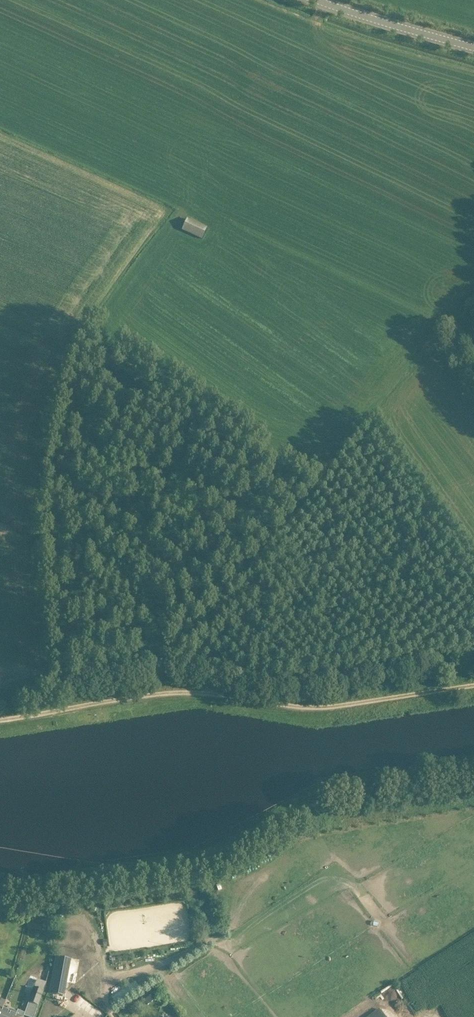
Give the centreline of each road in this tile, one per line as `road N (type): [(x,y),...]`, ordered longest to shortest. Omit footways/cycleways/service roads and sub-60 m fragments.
road 1 (track): [(473,682),(319,707),(171,693),(0,723)]
road 2 (tertiary): [(473,46),(314,0)]

